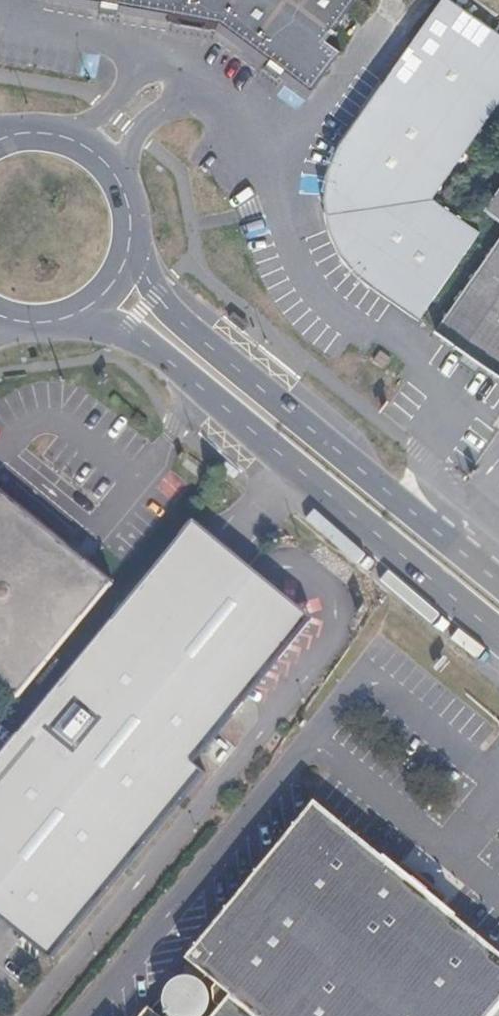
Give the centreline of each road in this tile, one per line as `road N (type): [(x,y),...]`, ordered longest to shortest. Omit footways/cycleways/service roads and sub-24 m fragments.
road 1 (secondary): [(74,317),(145,342),(498,636)]
road 2 (secondary): [(498,582),(181,323),(155,294),(131,244)]
road 3 (secondary): [(131,244),(127,196),(95,151),(57,133),(3,136)]

